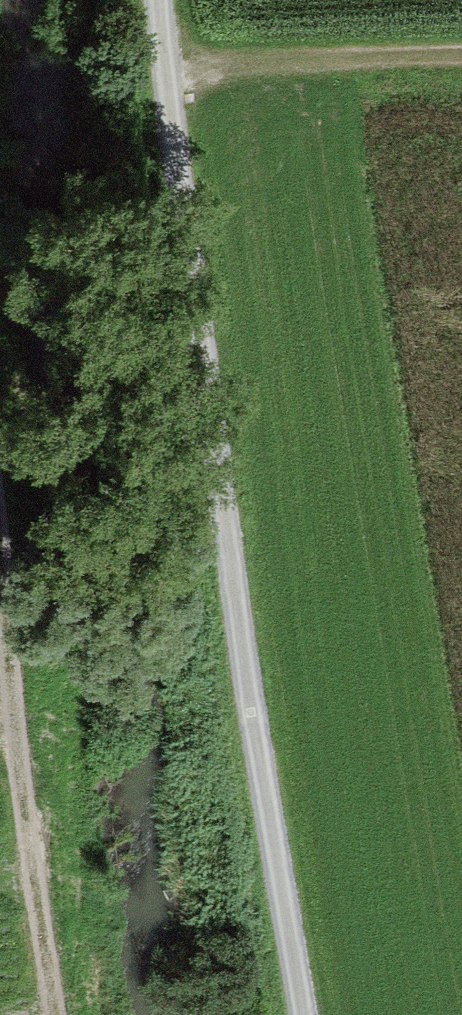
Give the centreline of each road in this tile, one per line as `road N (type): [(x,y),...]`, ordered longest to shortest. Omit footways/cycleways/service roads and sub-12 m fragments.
road 1 (track): [(302,1014),(181,281),(159,0)]
road 2 (track): [(0,660),(44,1014)]
road 3 (track): [(165,73),(461,62)]

